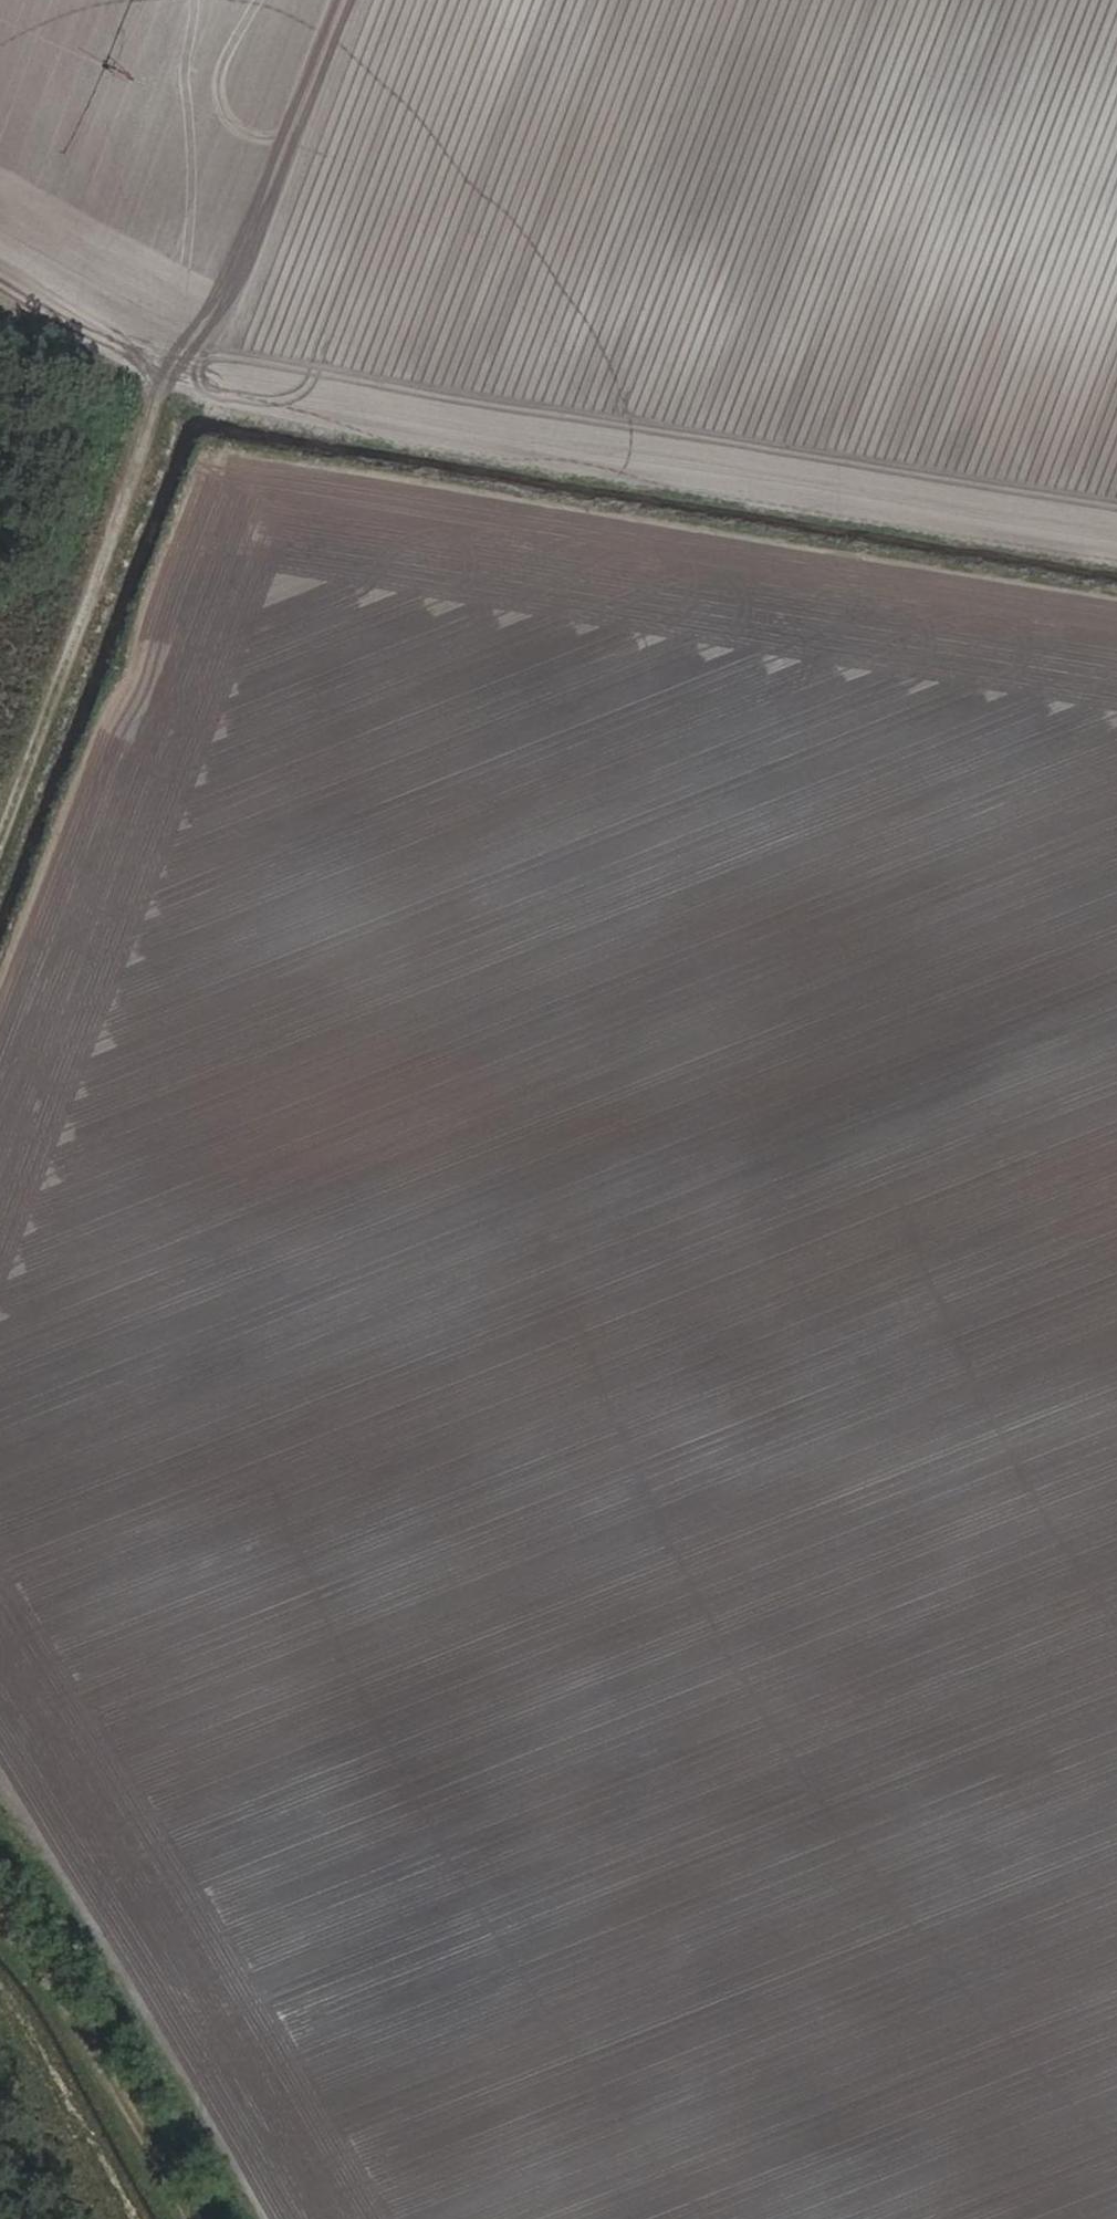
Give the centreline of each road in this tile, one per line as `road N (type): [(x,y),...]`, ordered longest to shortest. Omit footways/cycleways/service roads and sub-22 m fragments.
road 1 (track): [(0,857),(155,411)]
road 2 (track): [(0,1929),(44,1969),(186,2218)]

